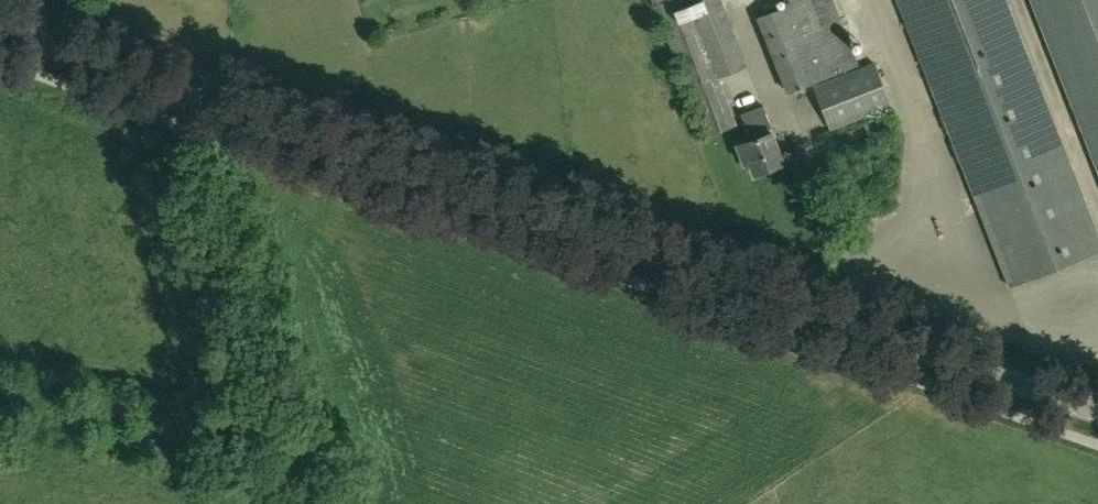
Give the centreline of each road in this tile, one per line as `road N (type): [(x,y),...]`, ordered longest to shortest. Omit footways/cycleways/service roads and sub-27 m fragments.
road 1 (tertiary): [(38,41),(1097,411)]

